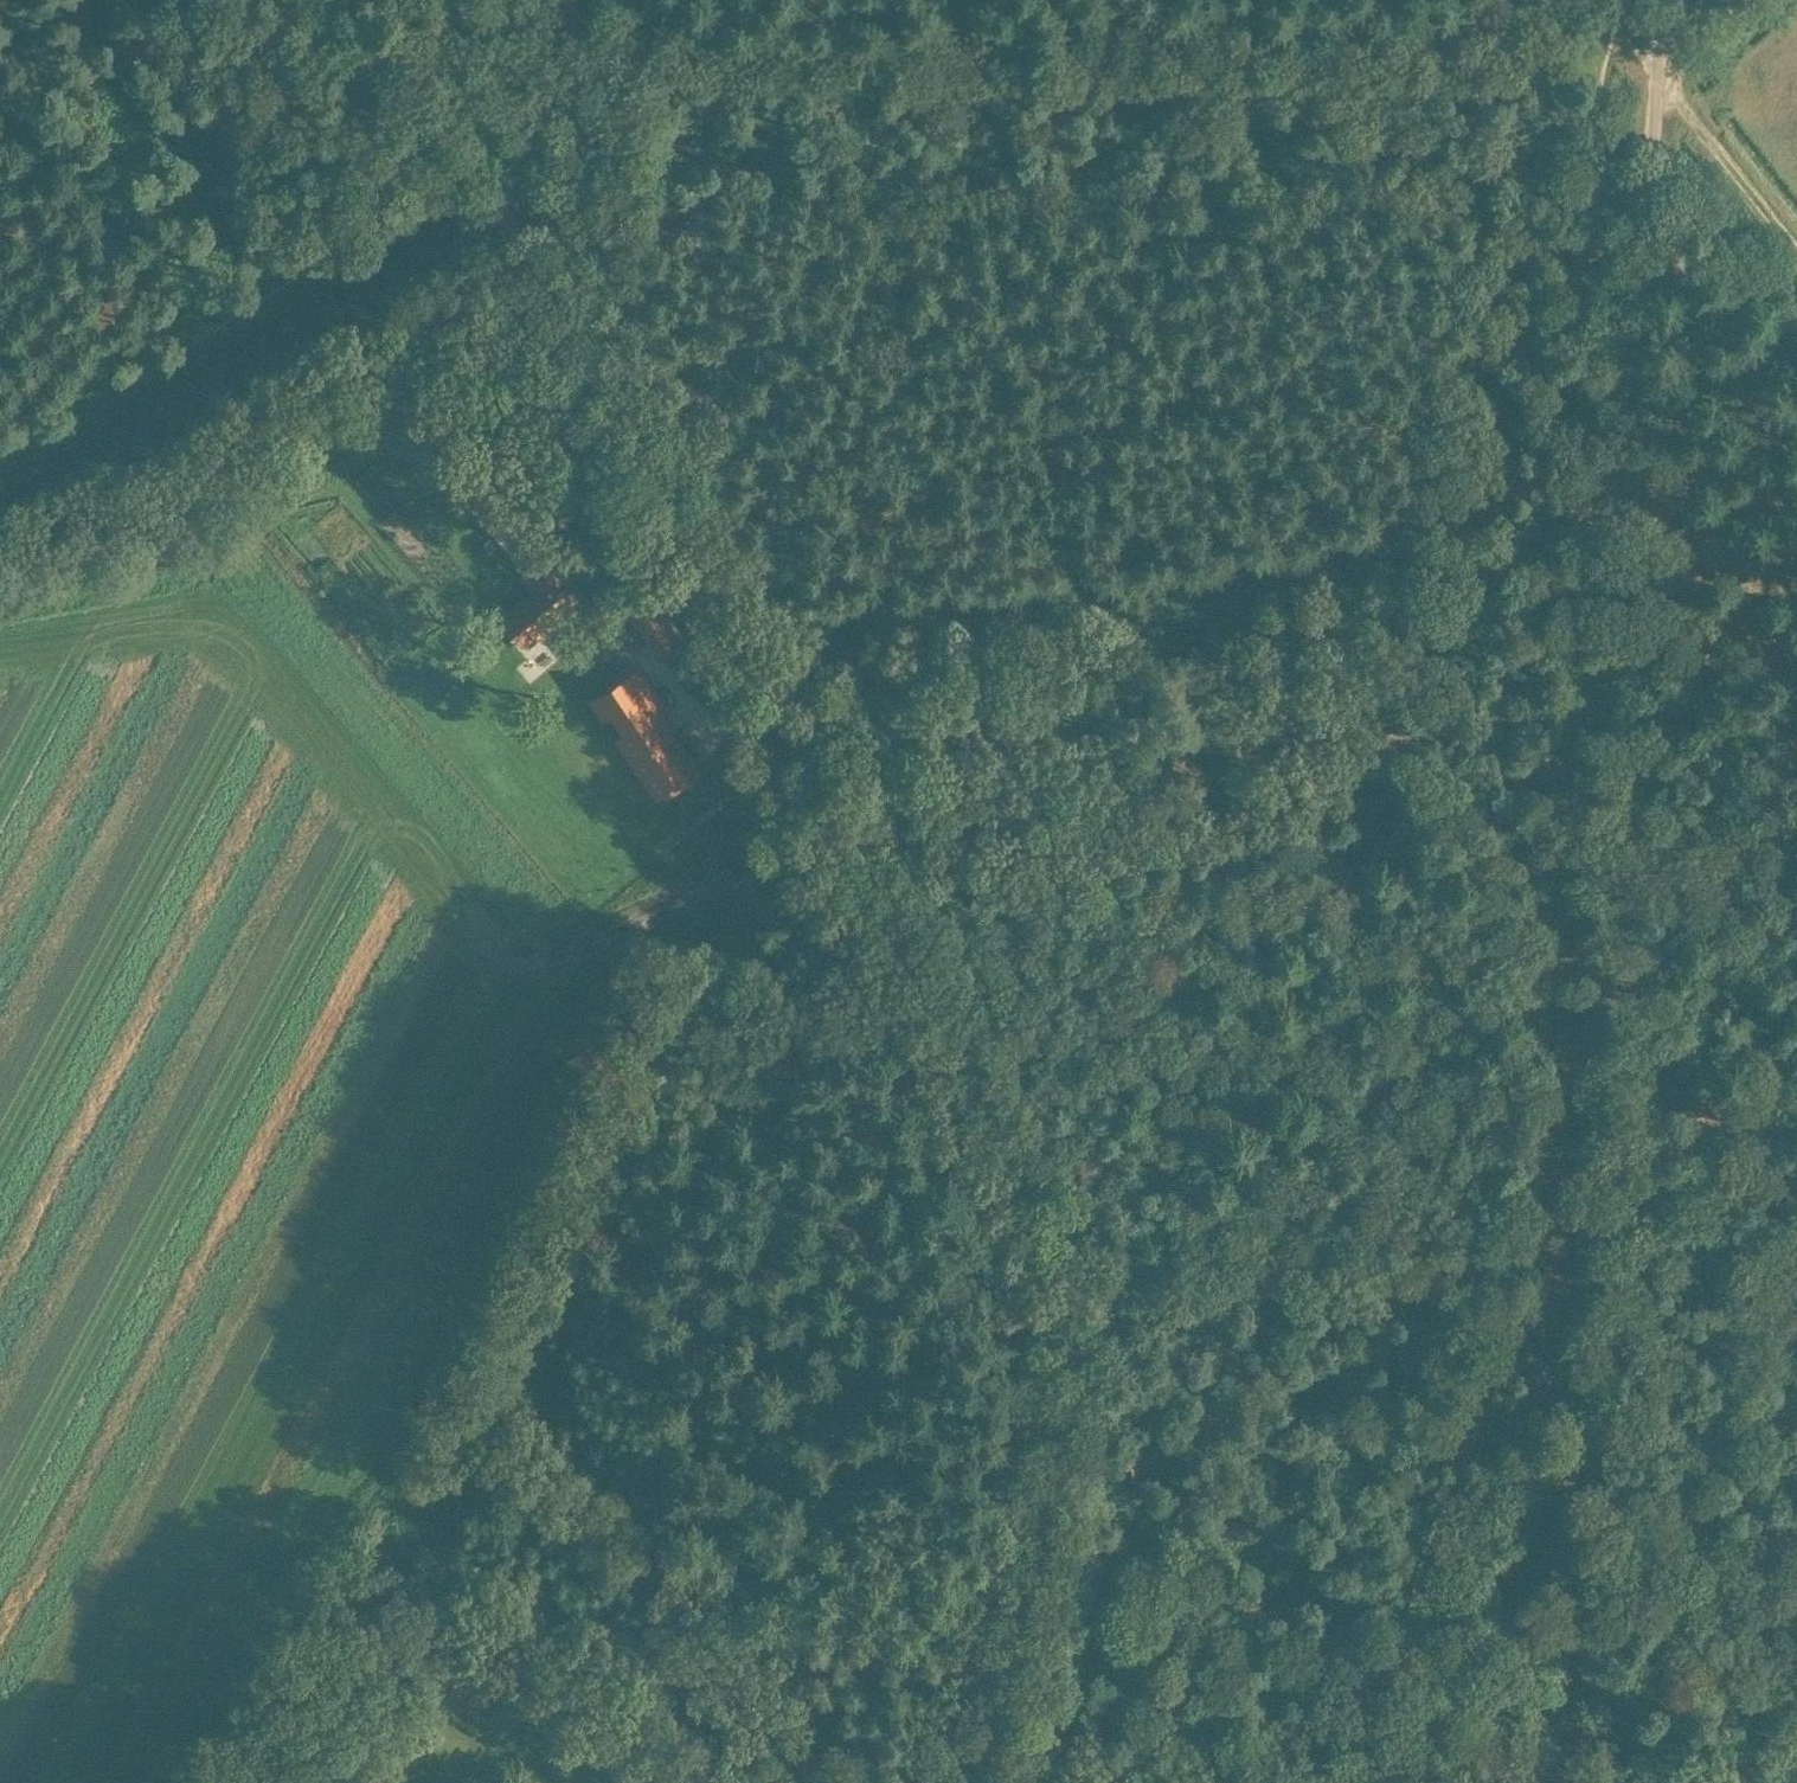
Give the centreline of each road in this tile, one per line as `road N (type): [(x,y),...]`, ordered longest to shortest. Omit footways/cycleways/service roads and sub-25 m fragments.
road 1 (unclassified): [(1580,1782),(1667,0)]
road 2 (track): [(1001,1782),(1085,1255),(809,739),(529,239),(472,167)]
road 3 (track): [(1796,1177),(1085,1255)]
road 4 (track): [(472,167),(0,495)]
road 5 (track): [(1650,468),(1796,724)]
road 6 (track): [(1796,251),(1662,81)]
road 7 (track): [(472,167),(341,0)]
road 8 (track): [(1751,0),(1662,81)]

